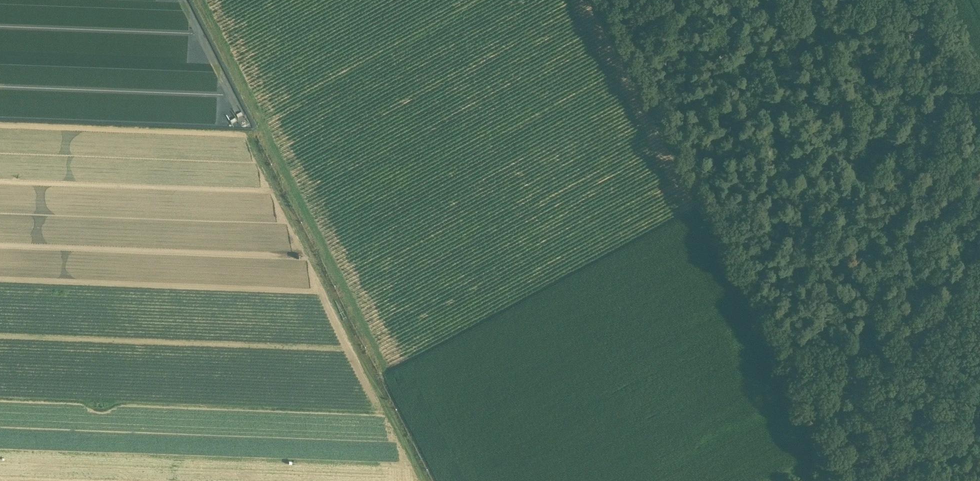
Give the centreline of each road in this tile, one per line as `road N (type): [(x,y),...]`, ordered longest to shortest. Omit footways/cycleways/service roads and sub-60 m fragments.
road 1 (track): [(843,480),(602,0)]

